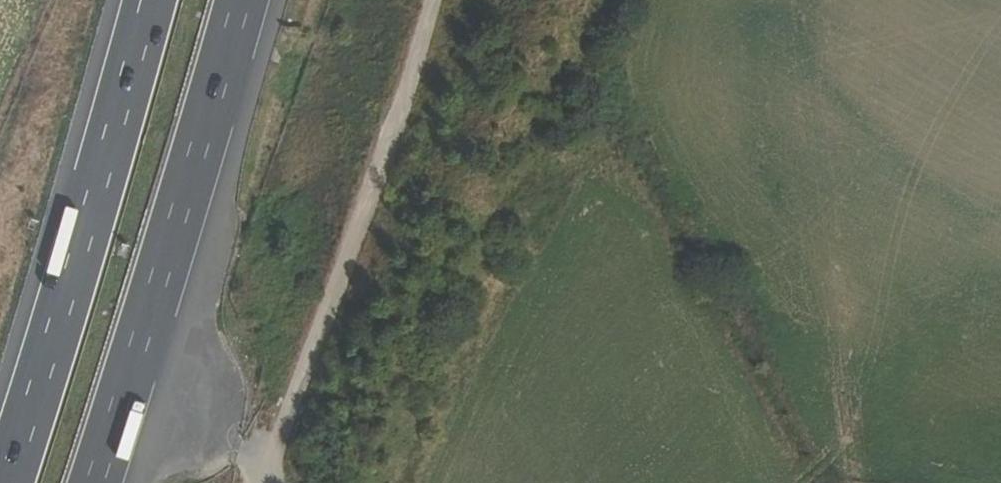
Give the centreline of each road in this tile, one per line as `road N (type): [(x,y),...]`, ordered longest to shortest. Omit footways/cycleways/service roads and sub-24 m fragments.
road 1 (track): [(266,482),(440,0)]
road 2 (motorway): [(95,482),(247,0)]
road 3 (motorway): [(153,0),(7,482)]

